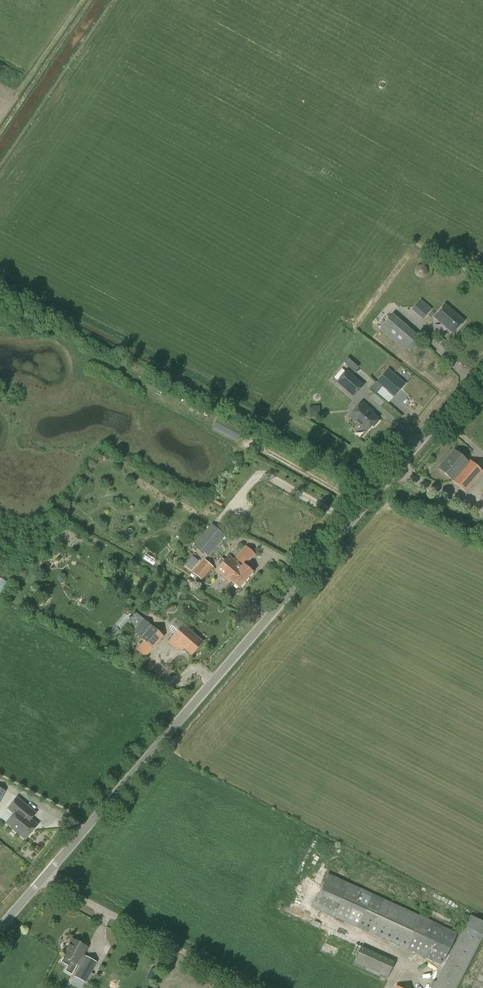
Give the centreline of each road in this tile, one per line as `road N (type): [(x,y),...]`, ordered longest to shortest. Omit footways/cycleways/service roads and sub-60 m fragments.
road 1 (unclassified): [(44,878),(482,368)]
road 2 (unclassified): [(253,987),(44,878)]

